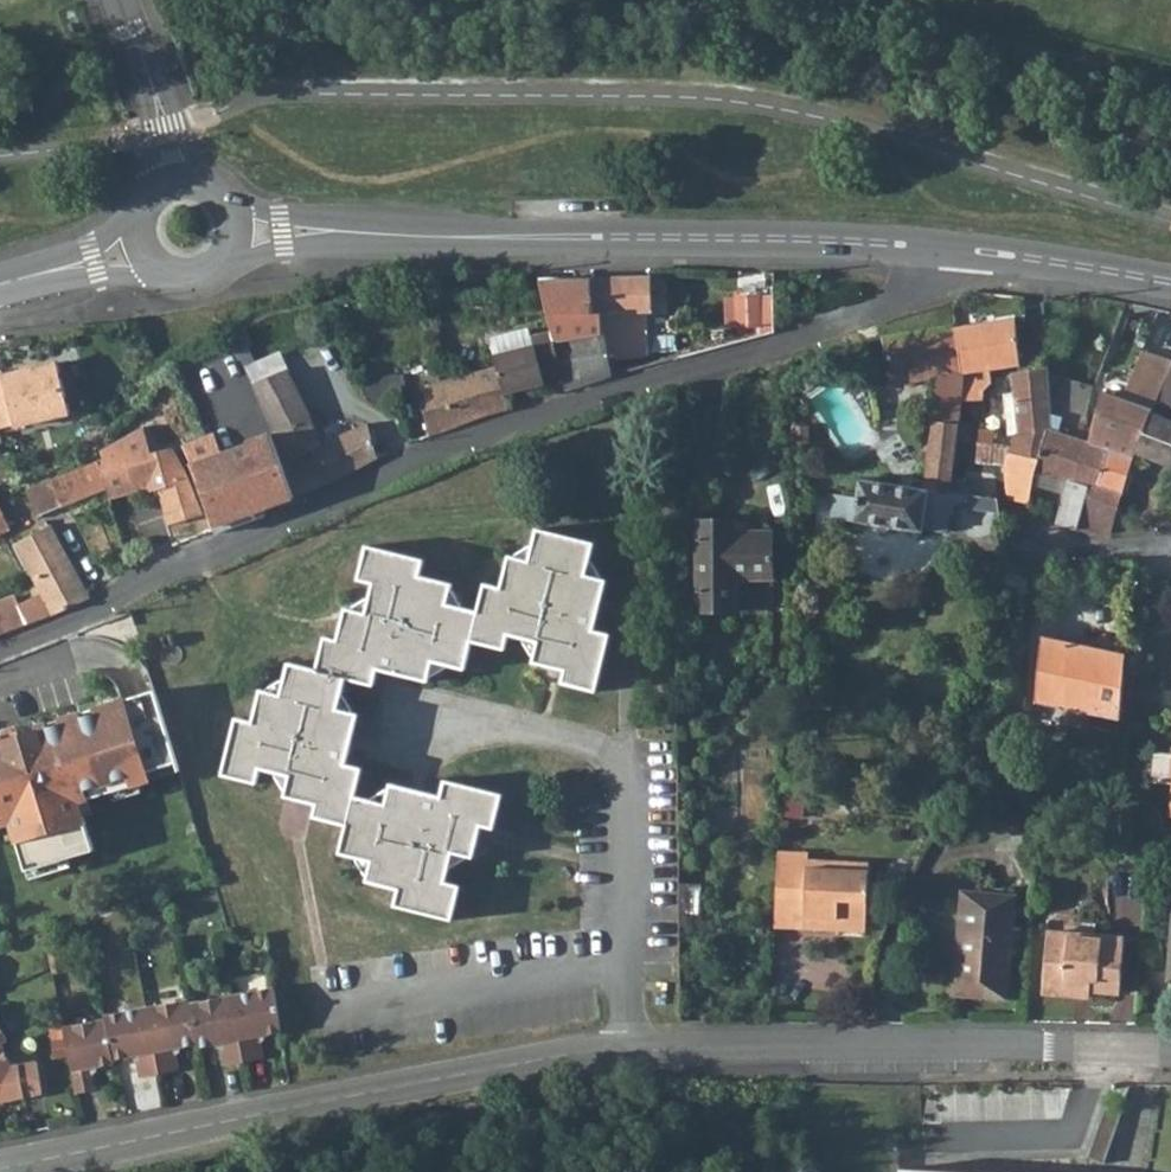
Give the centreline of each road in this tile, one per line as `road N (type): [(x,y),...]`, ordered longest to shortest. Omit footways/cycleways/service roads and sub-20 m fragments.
road 1 (residential): [(1170,1053),(886,1046),(588,1052),(0,1170)]
road 2 (residential): [(0,652),(464,435),(773,343),(892,296),(941,268),(949,249)]
road 3 (tertiary): [(949,249),(356,230)]
road 4 (tertiary): [(1170,281),(949,249)]
road 5 (residential): [(1027,551),(1170,552)]
road 6 (residential): [(167,132),(125,0)]
road 7 (tertiary): [(356,230),(225,204)]
road 8 (tertiary): [(229,252),(284,250),(356,230)]

